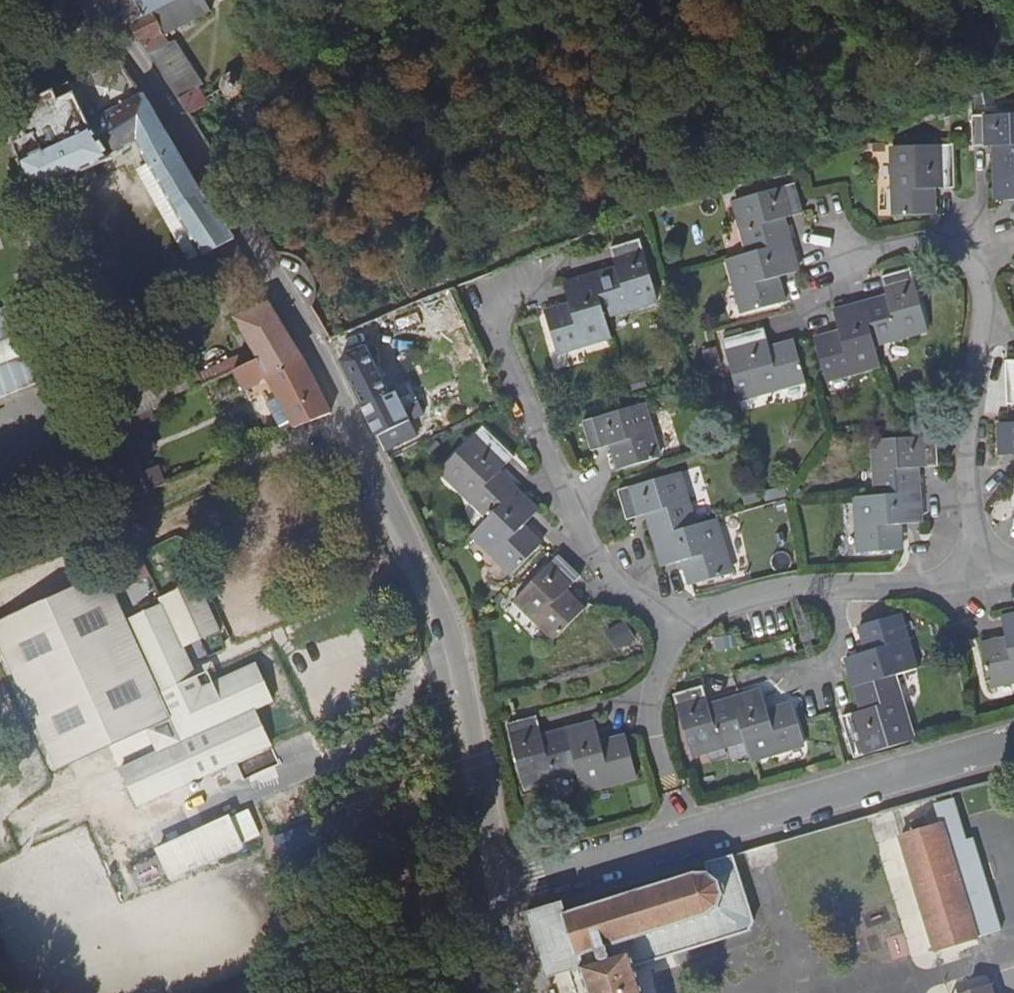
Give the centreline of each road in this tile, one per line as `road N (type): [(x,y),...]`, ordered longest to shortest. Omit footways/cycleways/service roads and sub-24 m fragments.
road 1 (residential): [(86,0),(316,353),(448,617),(507,889)]
road 2 (residential): [(829,272),(923,242),(950,247),(974,265),(985,306),(967,435),(982,573)]
road 3 (residential): [(528,286),(484,313),(586,540),(626,590),(683,629)]
road 4 (residential): [(1013,740),(678,840)]
road 5 (residential): [(982,573),(897,589),(786,589),(713,609),(683,629)]
road 6 (residential): [(683,629),(660,675),(652,724),(678,840)]
road 7 (residential): [(678,840),(507,889)]

